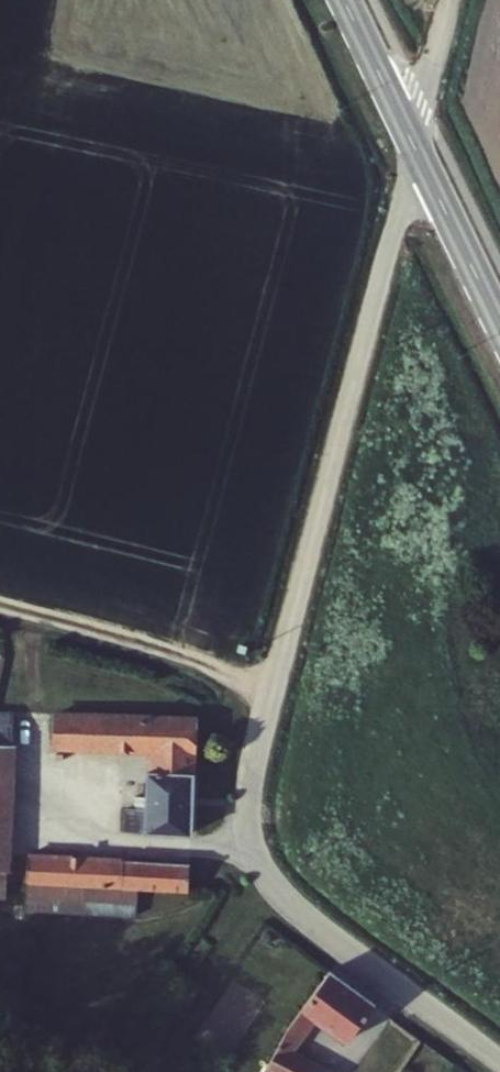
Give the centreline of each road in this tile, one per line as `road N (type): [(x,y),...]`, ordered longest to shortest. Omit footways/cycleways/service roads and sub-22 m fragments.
road 1 (unclassified): [(499,1062),(285,900),(262,871),(247,822),(253,766),(416,144)]
road 2 (track): [(272,696),(0,608)]
road 3 (tertiary): [(499,320),(416,144)]
road 4 (tertiary): [(416,144),(345,0)]
road 5 (unclassified): [(416,144),(451,0)]

